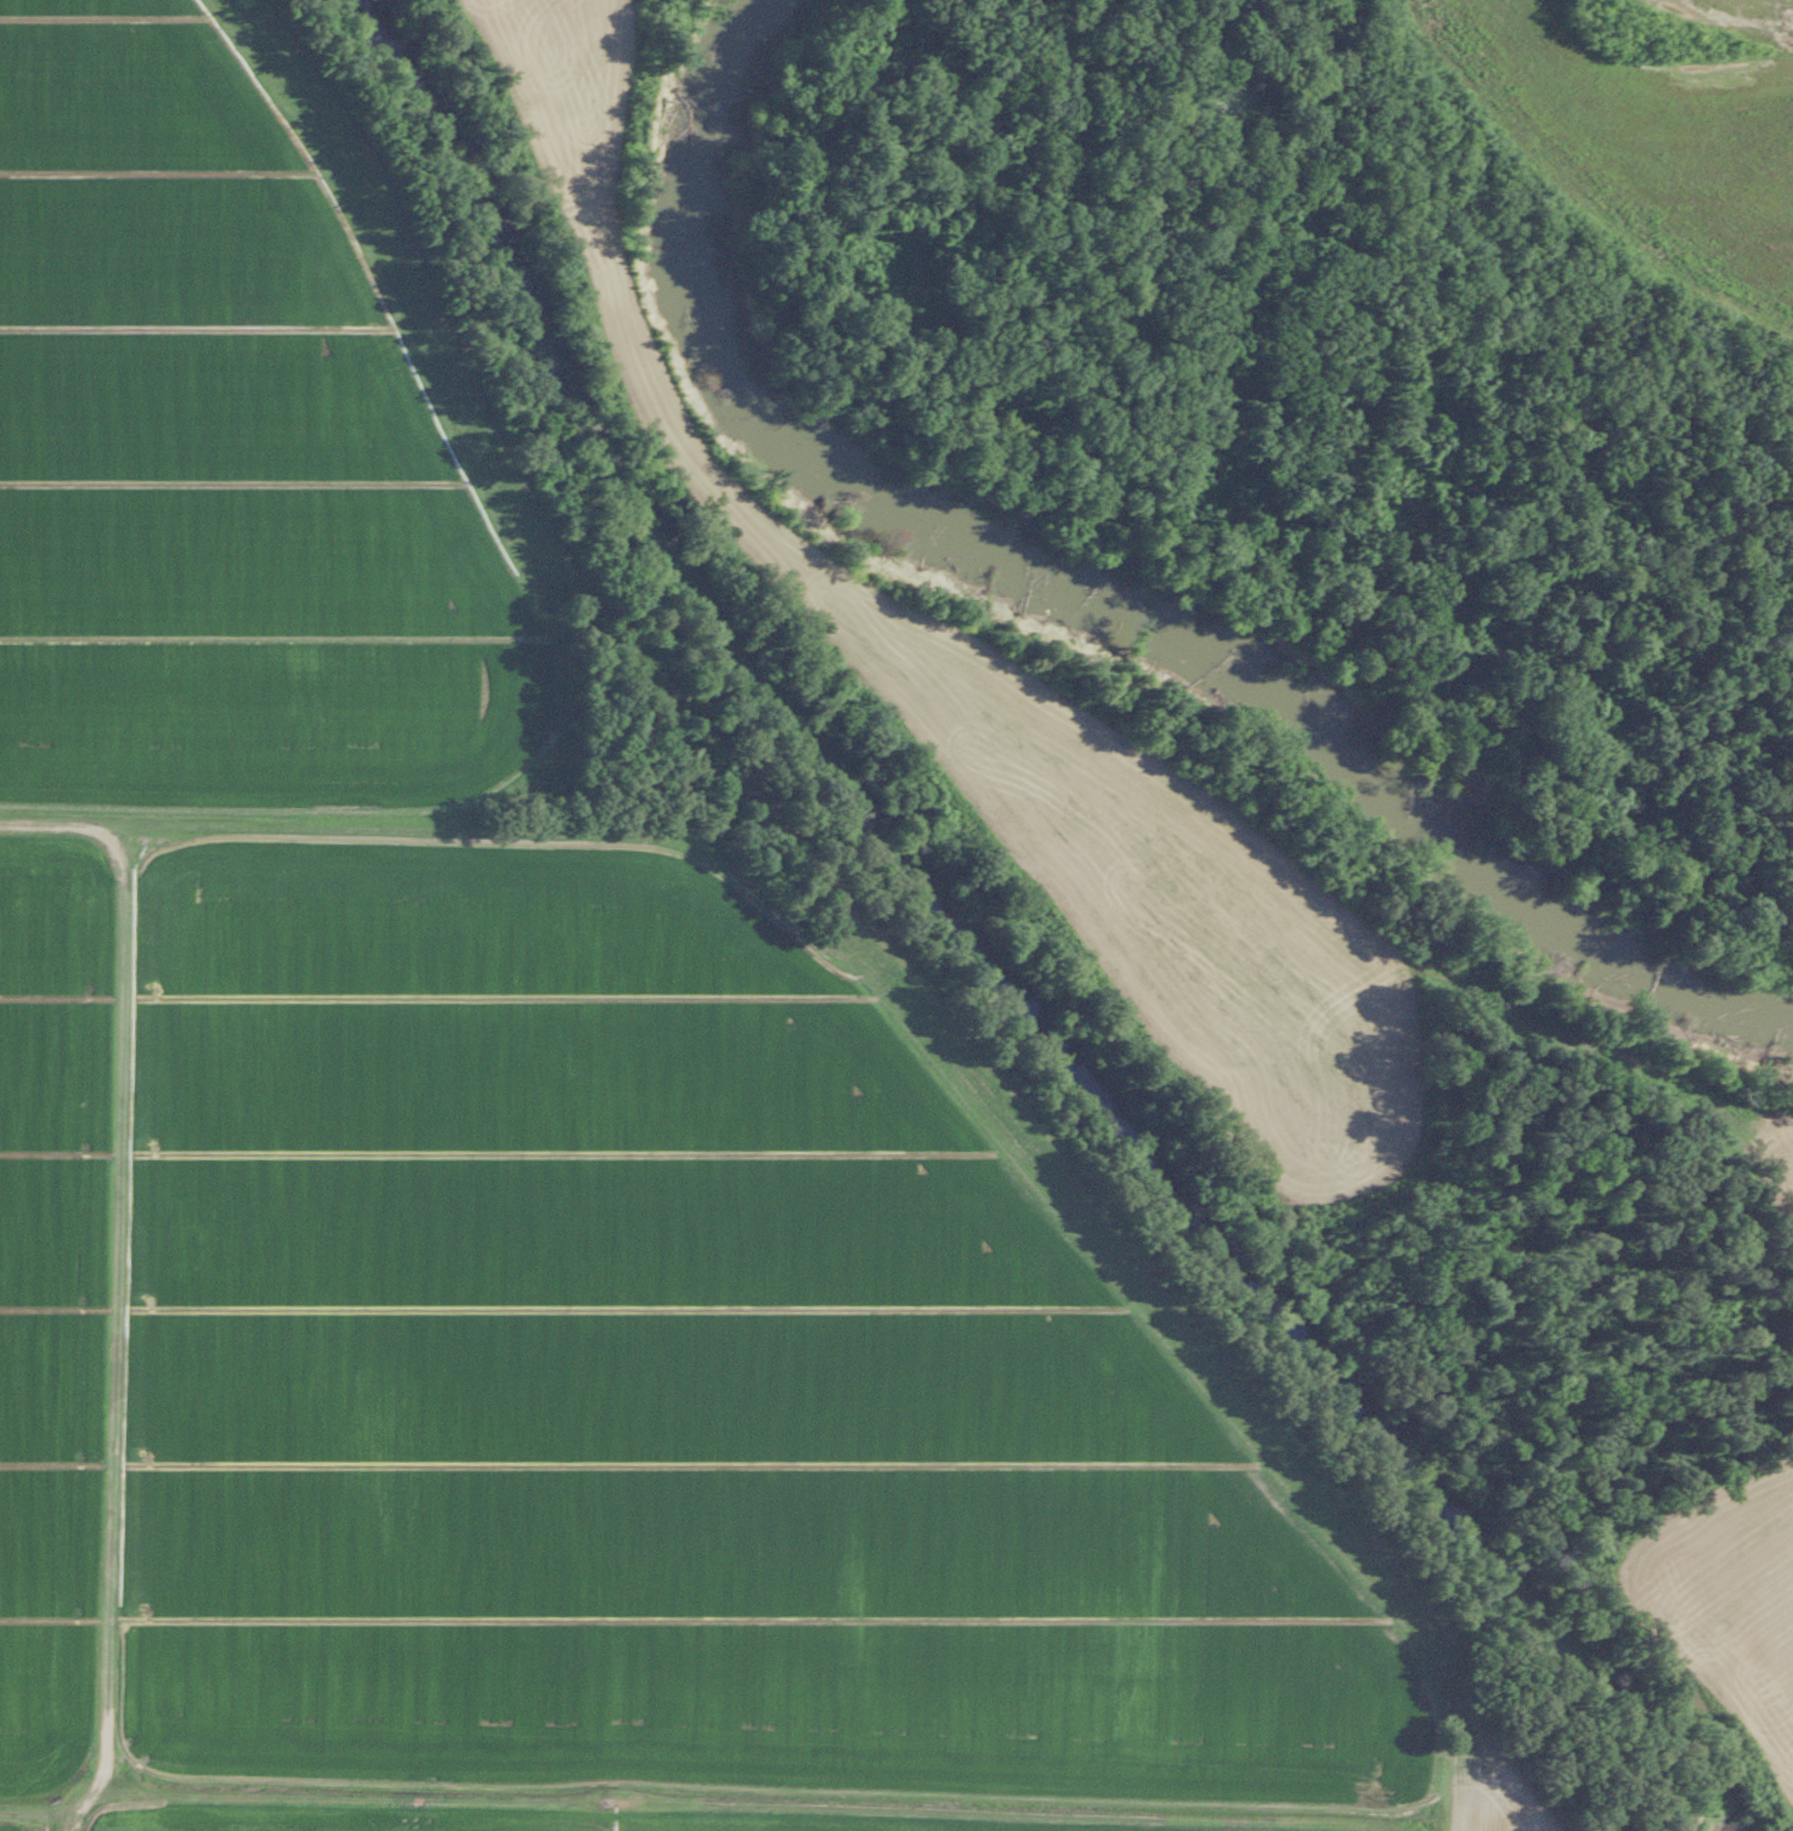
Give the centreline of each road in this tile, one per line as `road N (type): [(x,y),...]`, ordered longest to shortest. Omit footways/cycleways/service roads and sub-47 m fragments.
road 1 (residential): [(1687,1830),(1687,1812),(1707,1780),(1702,1751),(1684,1728),(1569,1633),(1269,1285),(962,925),(852,767),(685,563),(564,357),(456,109),(383,0)]

